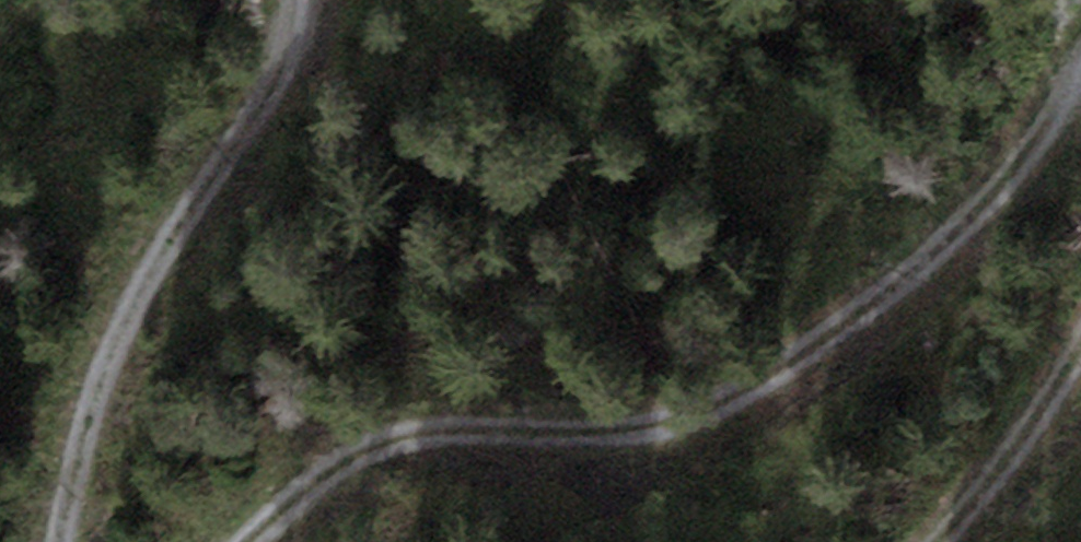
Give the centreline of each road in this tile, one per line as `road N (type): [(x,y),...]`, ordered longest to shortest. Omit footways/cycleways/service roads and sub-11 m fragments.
road 1 (track): [(245,541),(347,444),(485,423),(637,434),(777,372),(893,287),(988,188),(1080,69)]
road 2 (track): [(290,0),(276,81),(132,294),(57,541)]
road 3 (track): [(1080,350),(940,541)]

